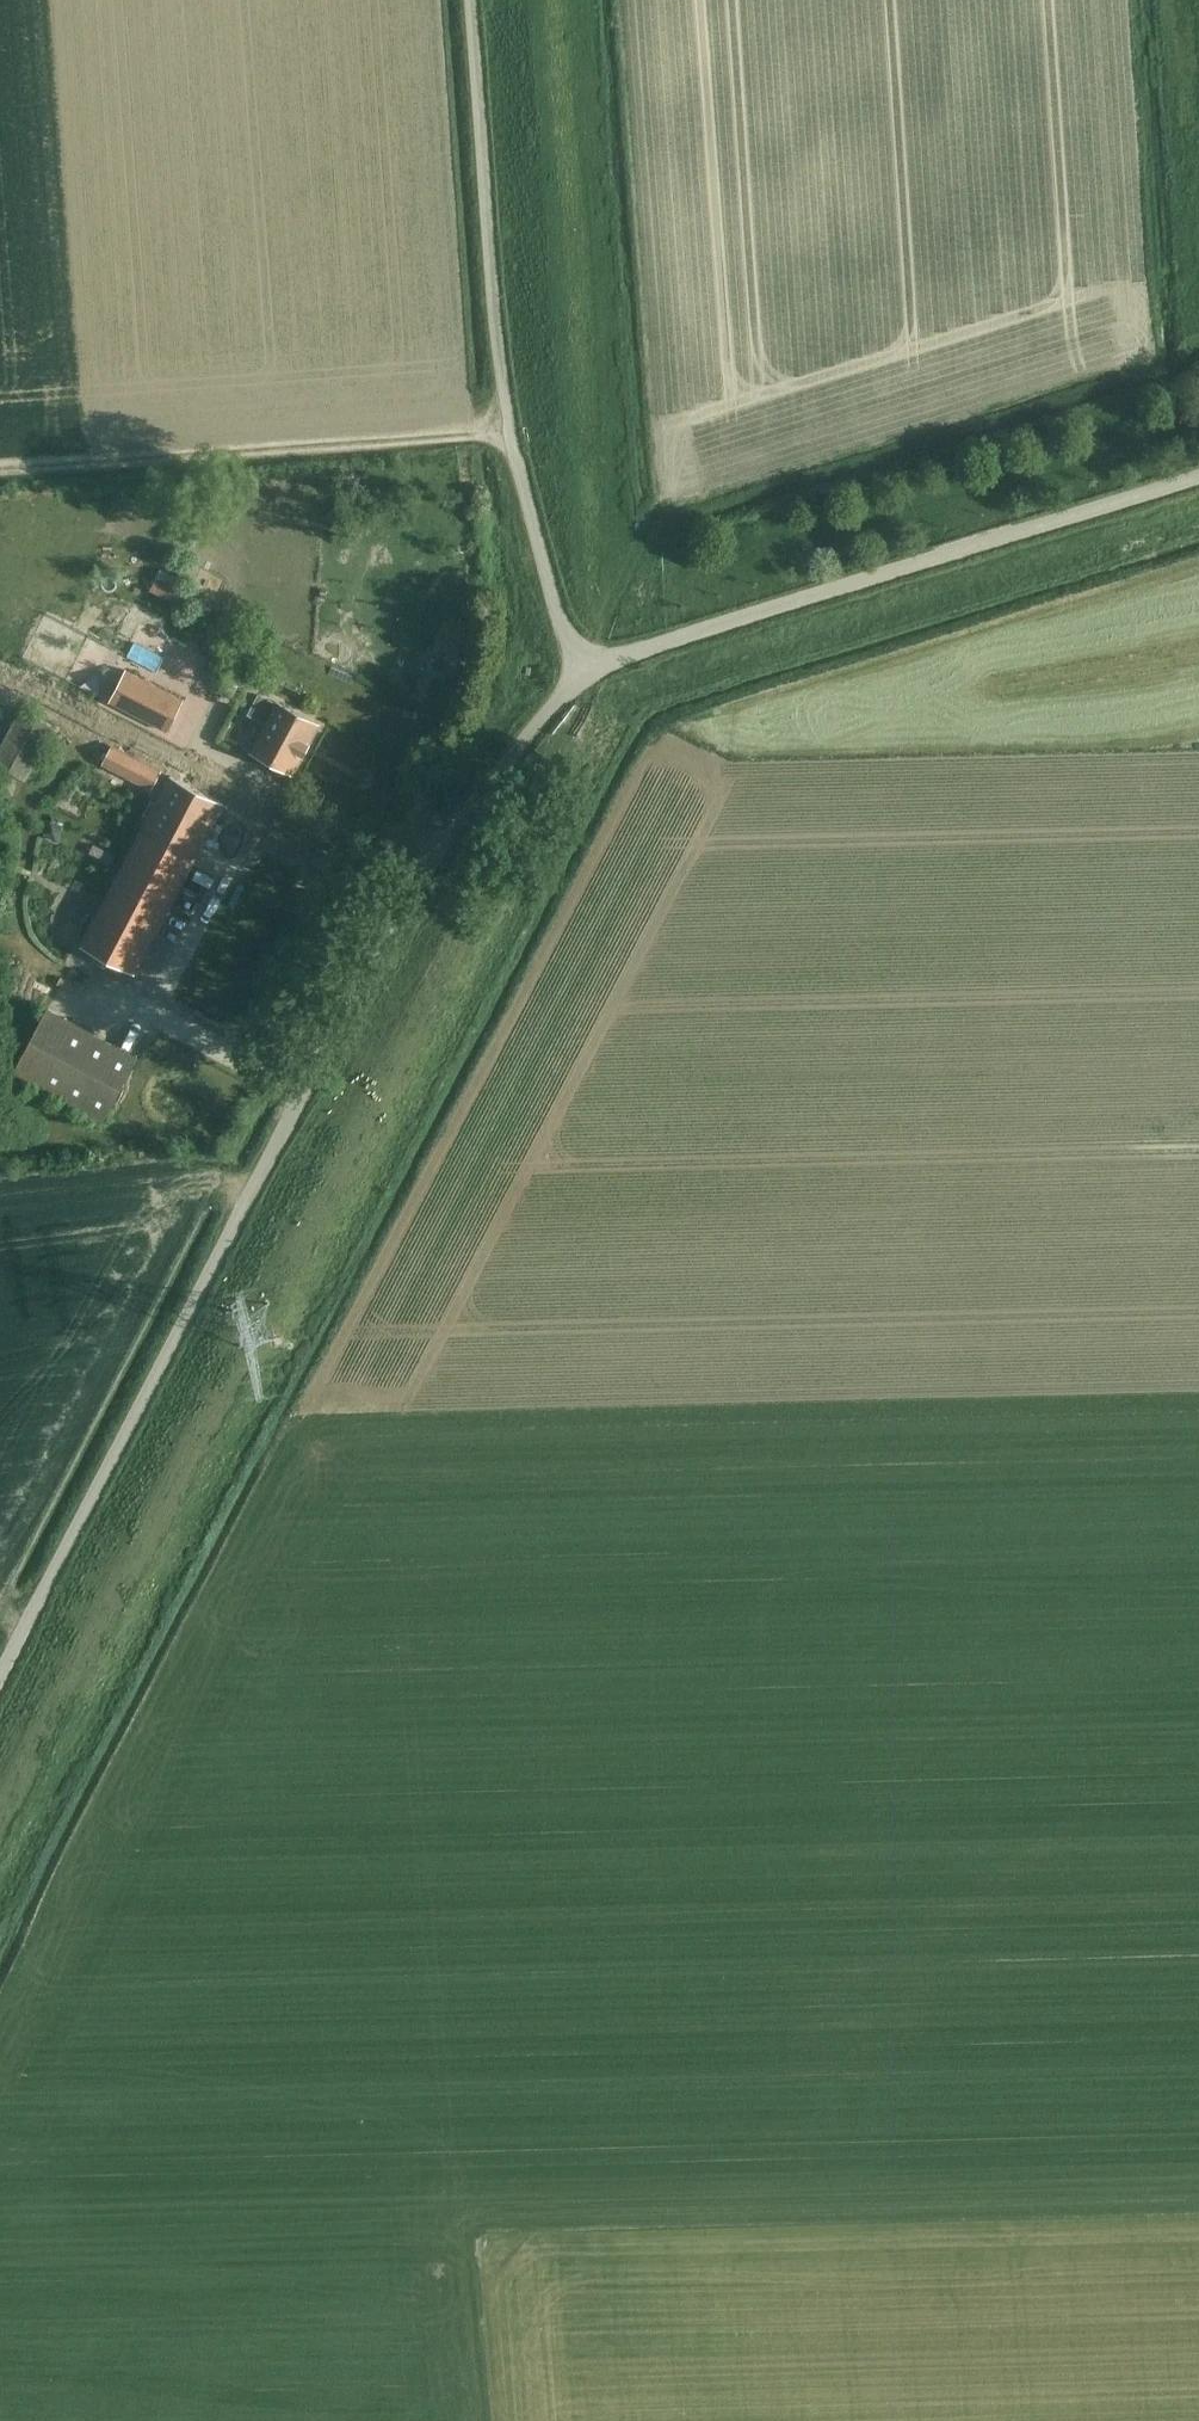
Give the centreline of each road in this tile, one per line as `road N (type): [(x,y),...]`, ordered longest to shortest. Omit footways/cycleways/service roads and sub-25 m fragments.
road 1 (unclassified): [(0,1672),(446,840),(582,667)]
road 2 (unclassified): [(582,667),(512,455),(466,0)]
road 3 (unclassified): [(582,667),(1198,476)]

